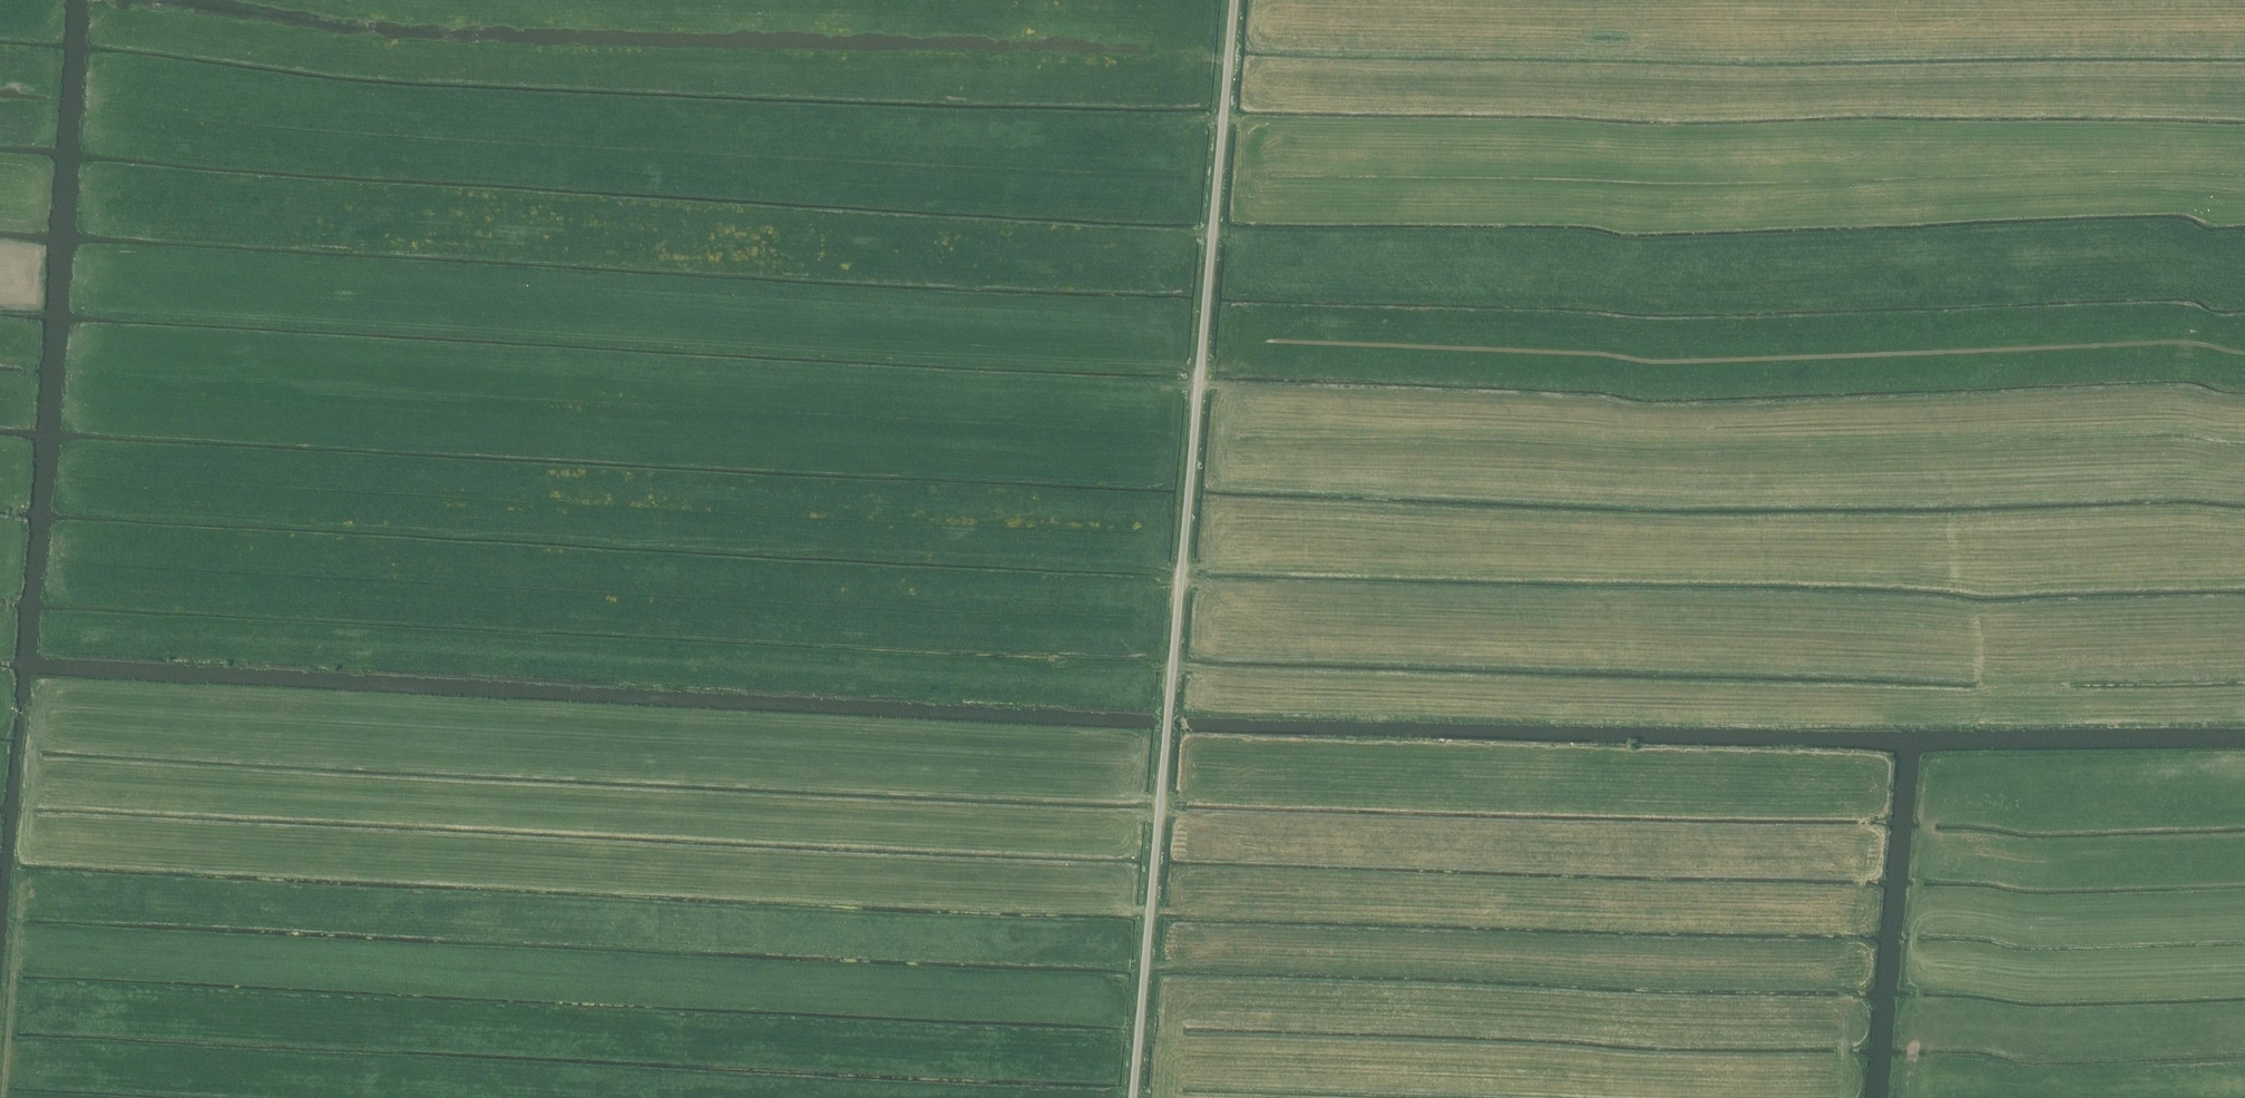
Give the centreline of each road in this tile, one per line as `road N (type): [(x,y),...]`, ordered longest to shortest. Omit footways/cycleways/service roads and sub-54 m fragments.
road 1 (unclassified): [(1133,1097),(1234,0)]
road 2 (track): [(35,747),(3,1097)]

